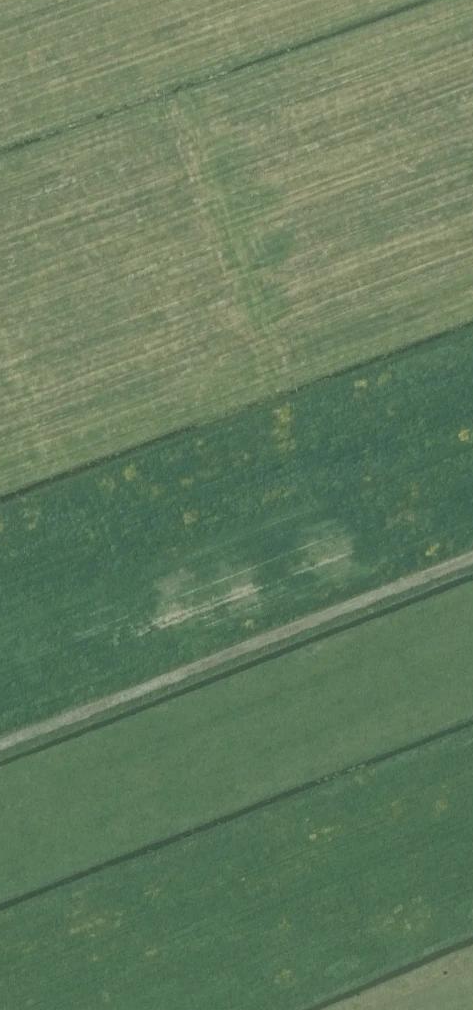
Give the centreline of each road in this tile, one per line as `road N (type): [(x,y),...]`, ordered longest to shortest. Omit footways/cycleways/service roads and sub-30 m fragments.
road 1 (track): [(0,746),(472,559)]

